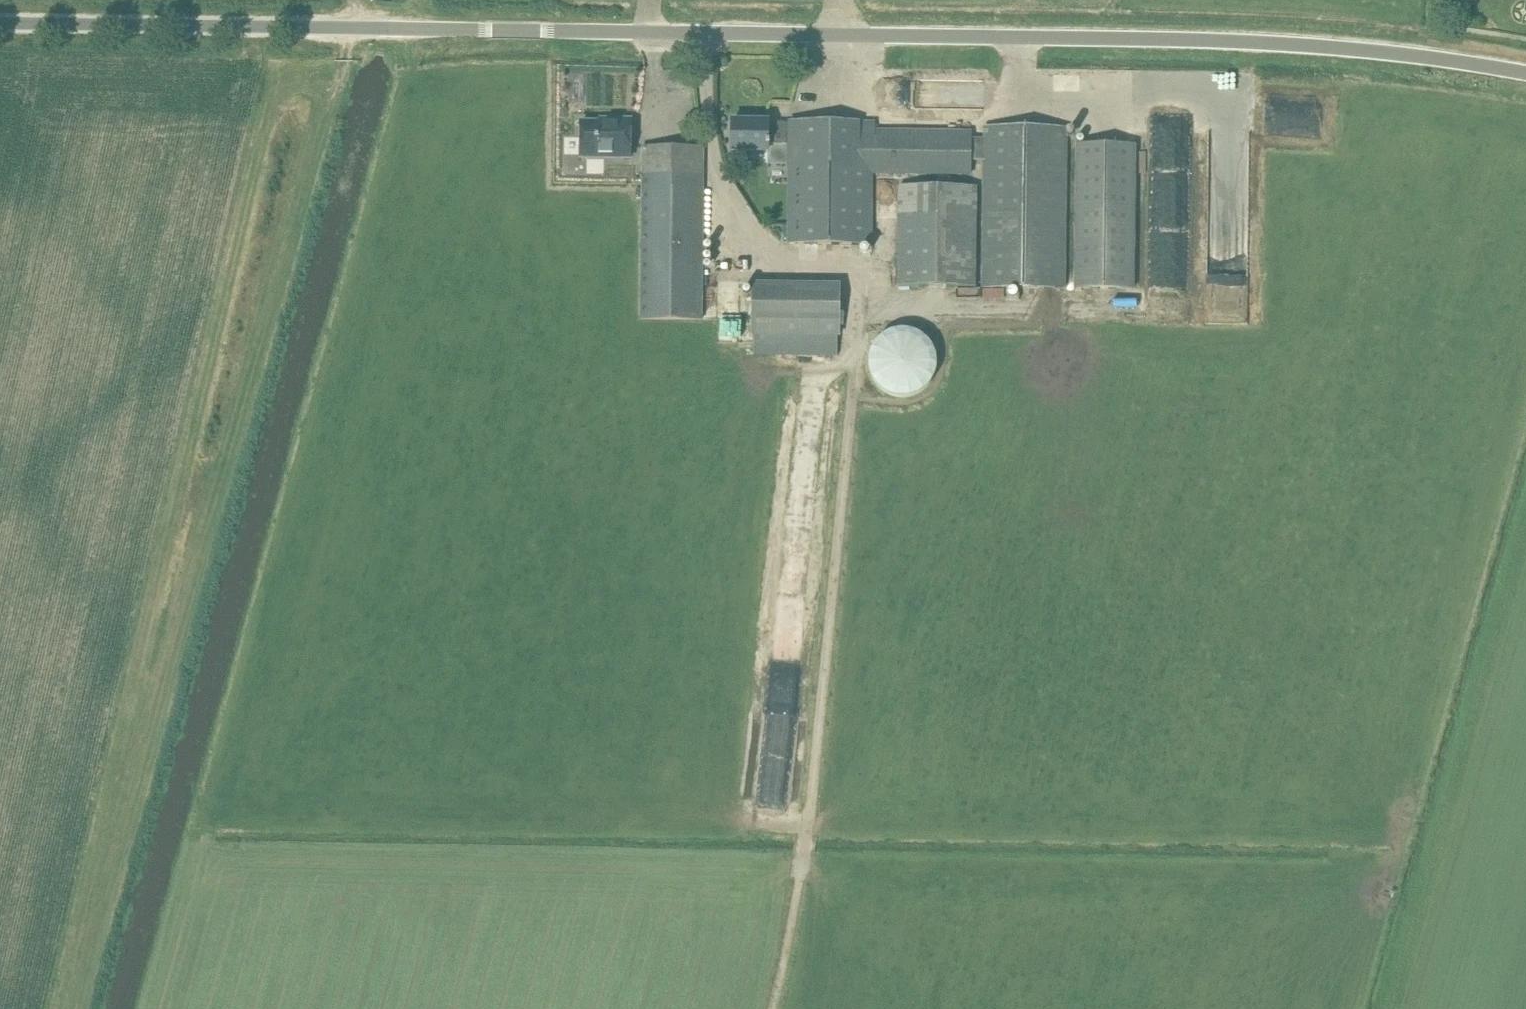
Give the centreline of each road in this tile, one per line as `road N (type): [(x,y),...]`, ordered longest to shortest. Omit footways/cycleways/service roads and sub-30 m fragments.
road 1 (unclassified): [(1525,74),(1346,47),(1204,40),(0,23)]

